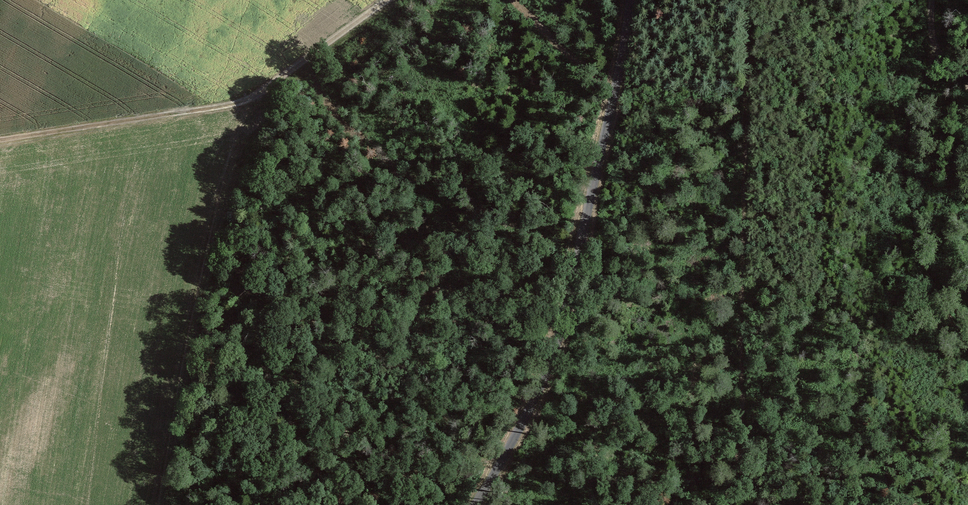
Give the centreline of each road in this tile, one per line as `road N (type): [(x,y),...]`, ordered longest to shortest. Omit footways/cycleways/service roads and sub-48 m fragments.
road 1 (unclassified): [(632,0),(553,355),(474,504)]
road 2 (track): [(723,504),(736,473),(741,416),(744,0)]
road 3 (track): [(389,0),(241,103),(0,140)]
road 4 (track): [(241,103),(155,504)]
road 5 (track): [(967,350),(927,272),(907,200),(906,131),(934,48)]

